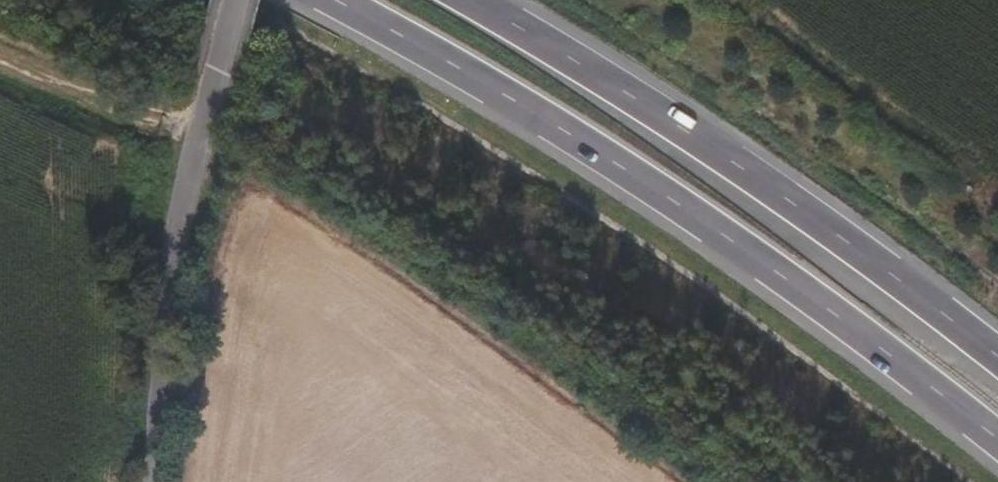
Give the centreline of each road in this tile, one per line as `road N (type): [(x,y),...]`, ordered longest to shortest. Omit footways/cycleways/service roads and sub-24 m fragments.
road 1 (trunk): [(337,0),(619,165),(856,332),(997,446)]
road 2 (trunk): [(997,356),(858,244),(667,117),(466,0)]
road 3 (unclassified): [(231,0),(136,481)]

